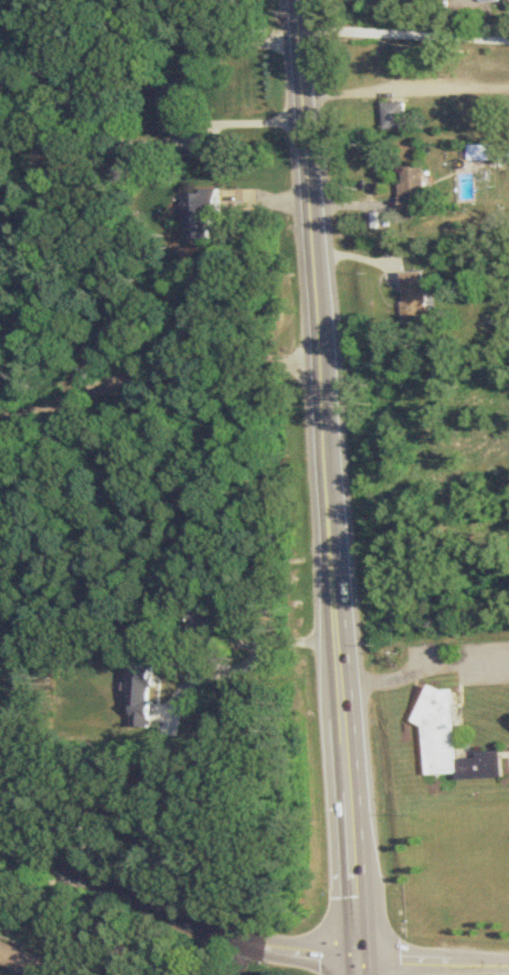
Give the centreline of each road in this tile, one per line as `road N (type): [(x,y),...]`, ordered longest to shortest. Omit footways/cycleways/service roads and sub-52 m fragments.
road 1 (primary): [(298,0),(361,974)]
road 2 (residential): [(508,968),(250,948),(0,856)]

